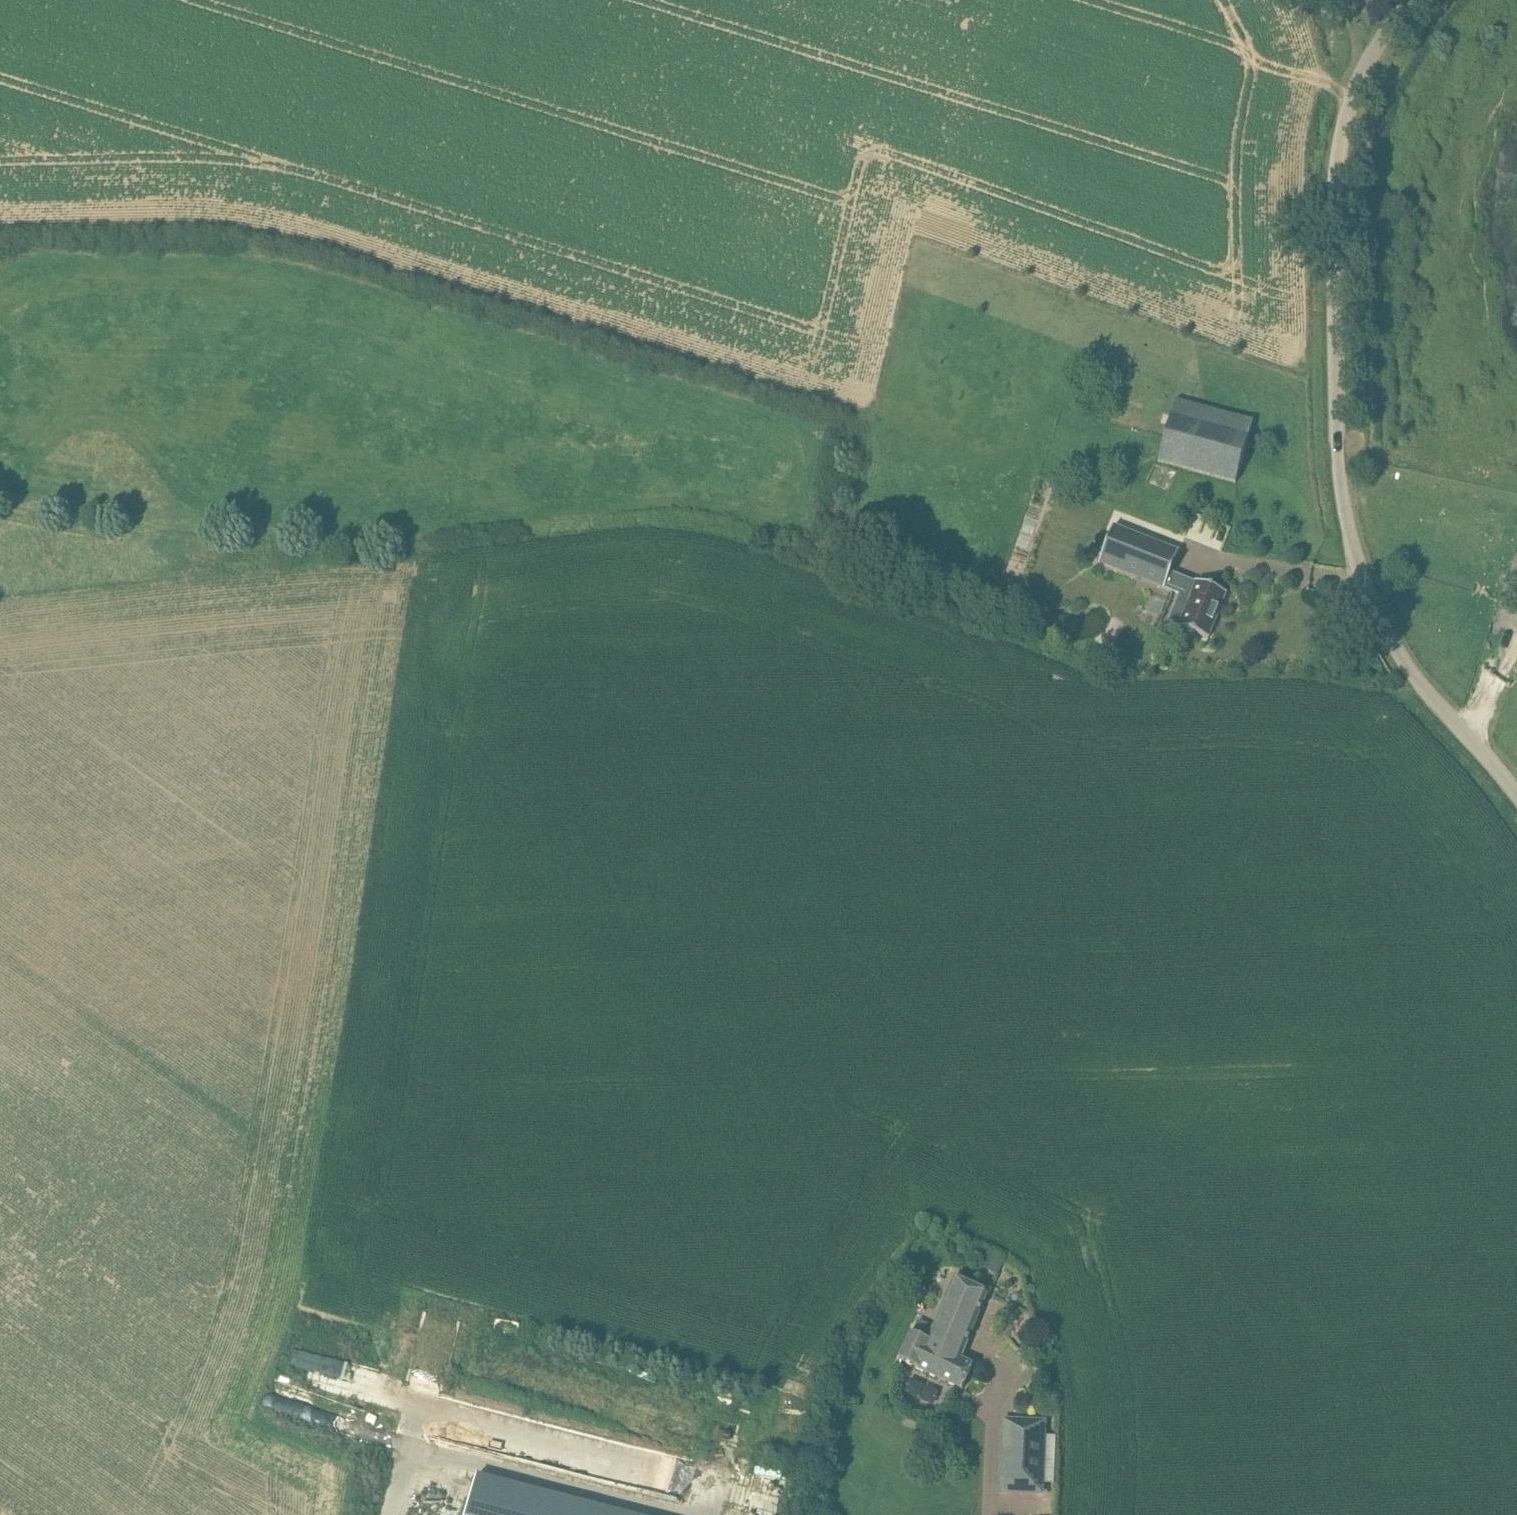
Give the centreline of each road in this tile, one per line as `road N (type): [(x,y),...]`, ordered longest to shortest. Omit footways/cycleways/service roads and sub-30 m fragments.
road 1 (unclassified): [(1516,796),(1400,659),(1347,536),(1335,419),(1339,150),(1366,67),(1420,0)]
road 2 (track): [(700,1514),(408,1448),(360,1426)]

